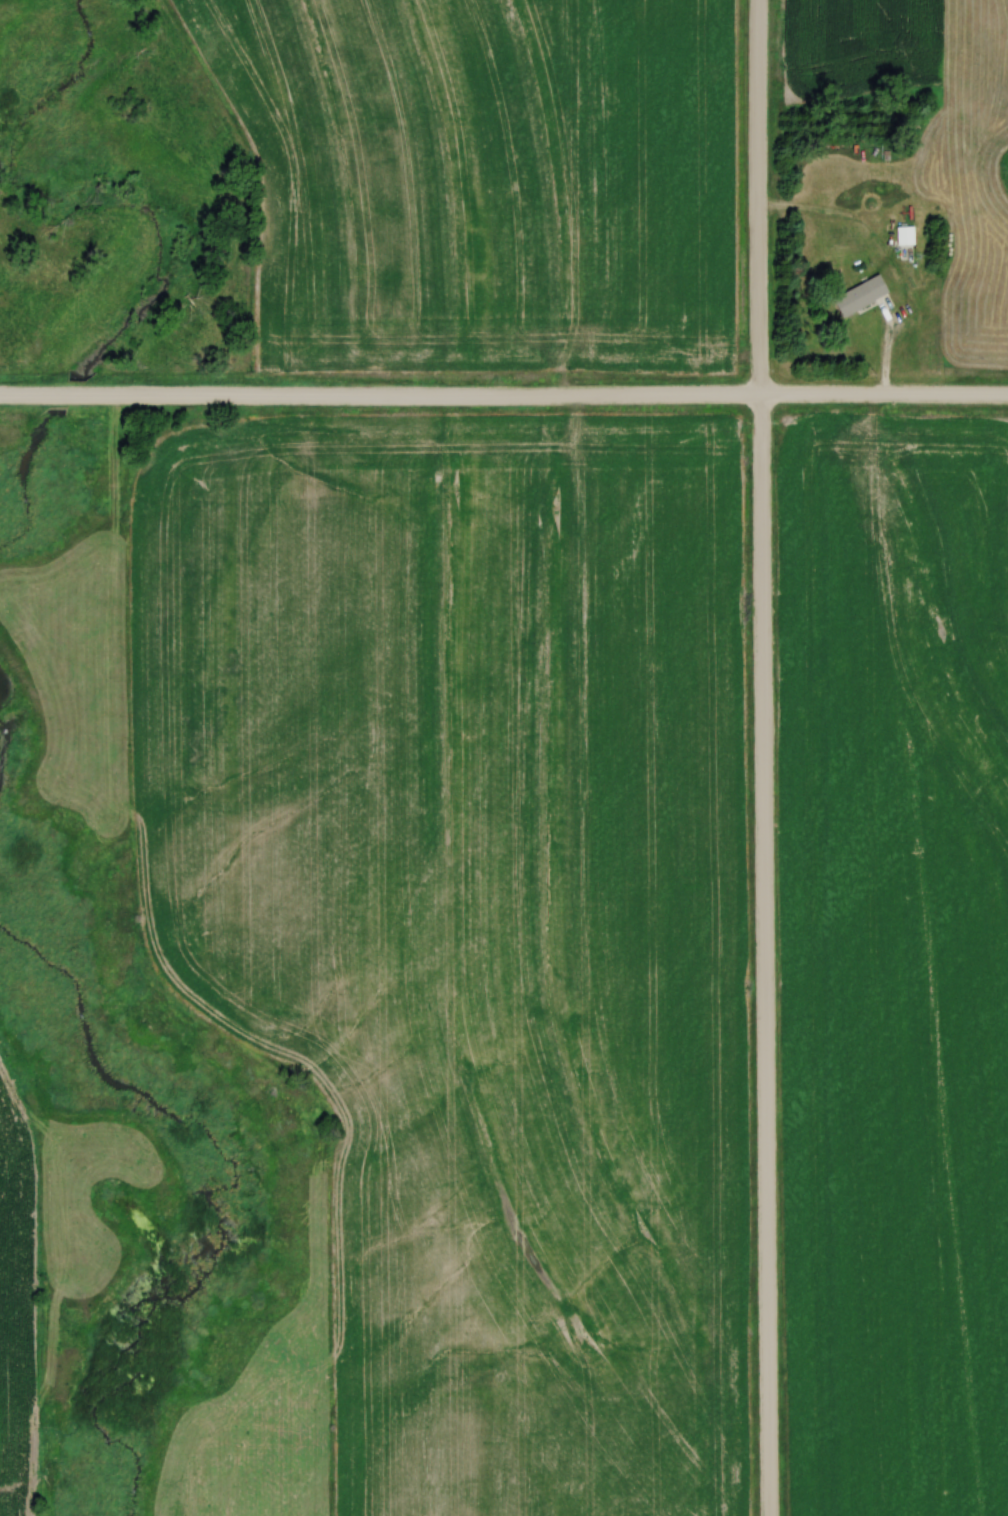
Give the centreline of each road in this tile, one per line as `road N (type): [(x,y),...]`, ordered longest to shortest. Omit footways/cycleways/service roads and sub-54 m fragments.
road 1 (residential): [(767,1515),(760,0)]
road 2 (residential): [(1007,398),(0,388)]
road 3 (residential): [(761,207),(862,228),(897,268),(909,301),(887,344),(886,397)]

